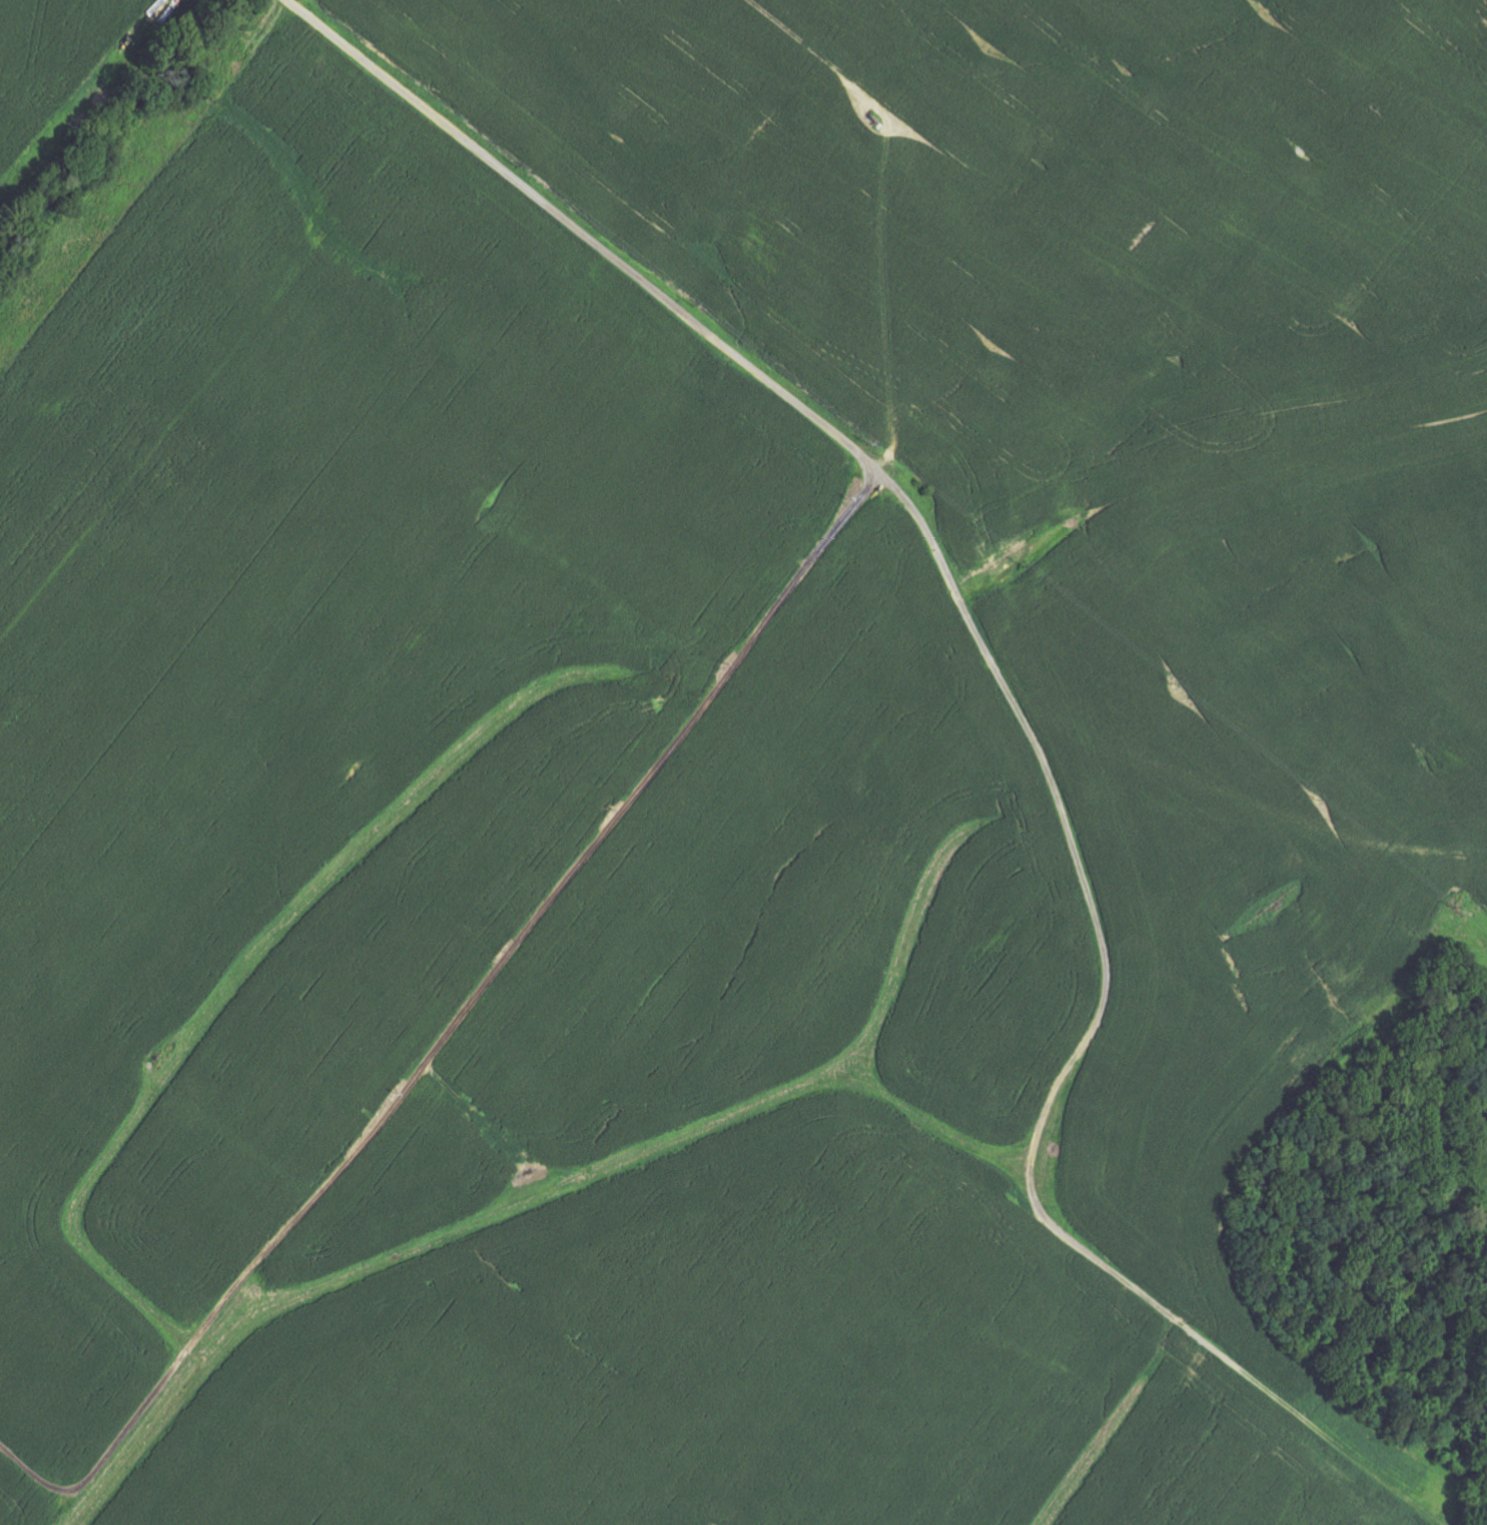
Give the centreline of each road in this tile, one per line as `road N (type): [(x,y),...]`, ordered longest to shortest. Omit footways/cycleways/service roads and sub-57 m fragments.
road 1 (residential): [(871,474),(854,448),(291,0)]

